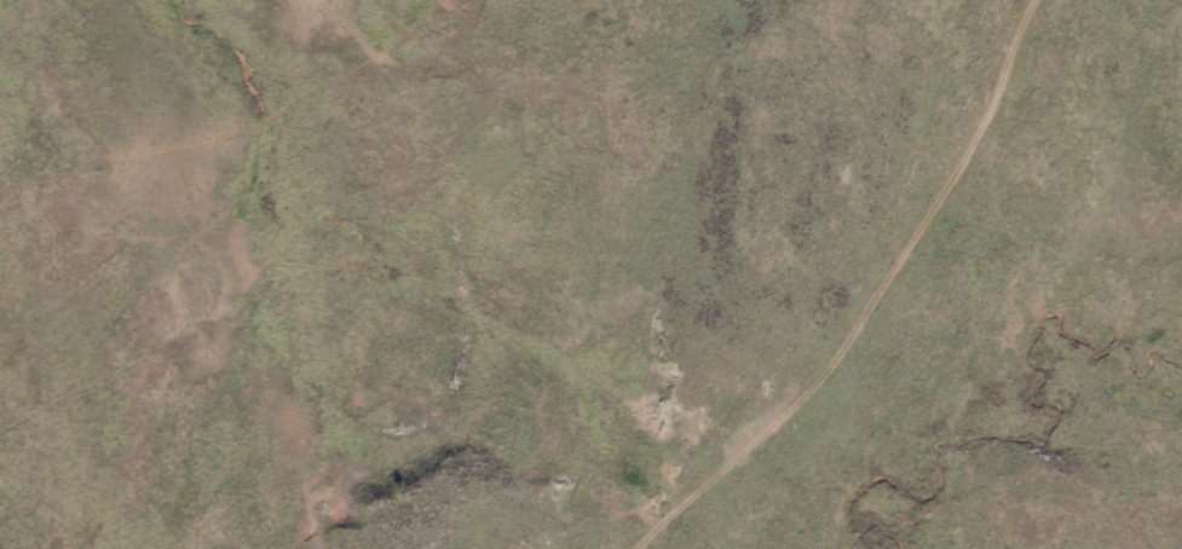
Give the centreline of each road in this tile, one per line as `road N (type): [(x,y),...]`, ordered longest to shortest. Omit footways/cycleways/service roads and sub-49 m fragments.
road 1 (residential): [(639,548),(945,201),(1051,0)]

